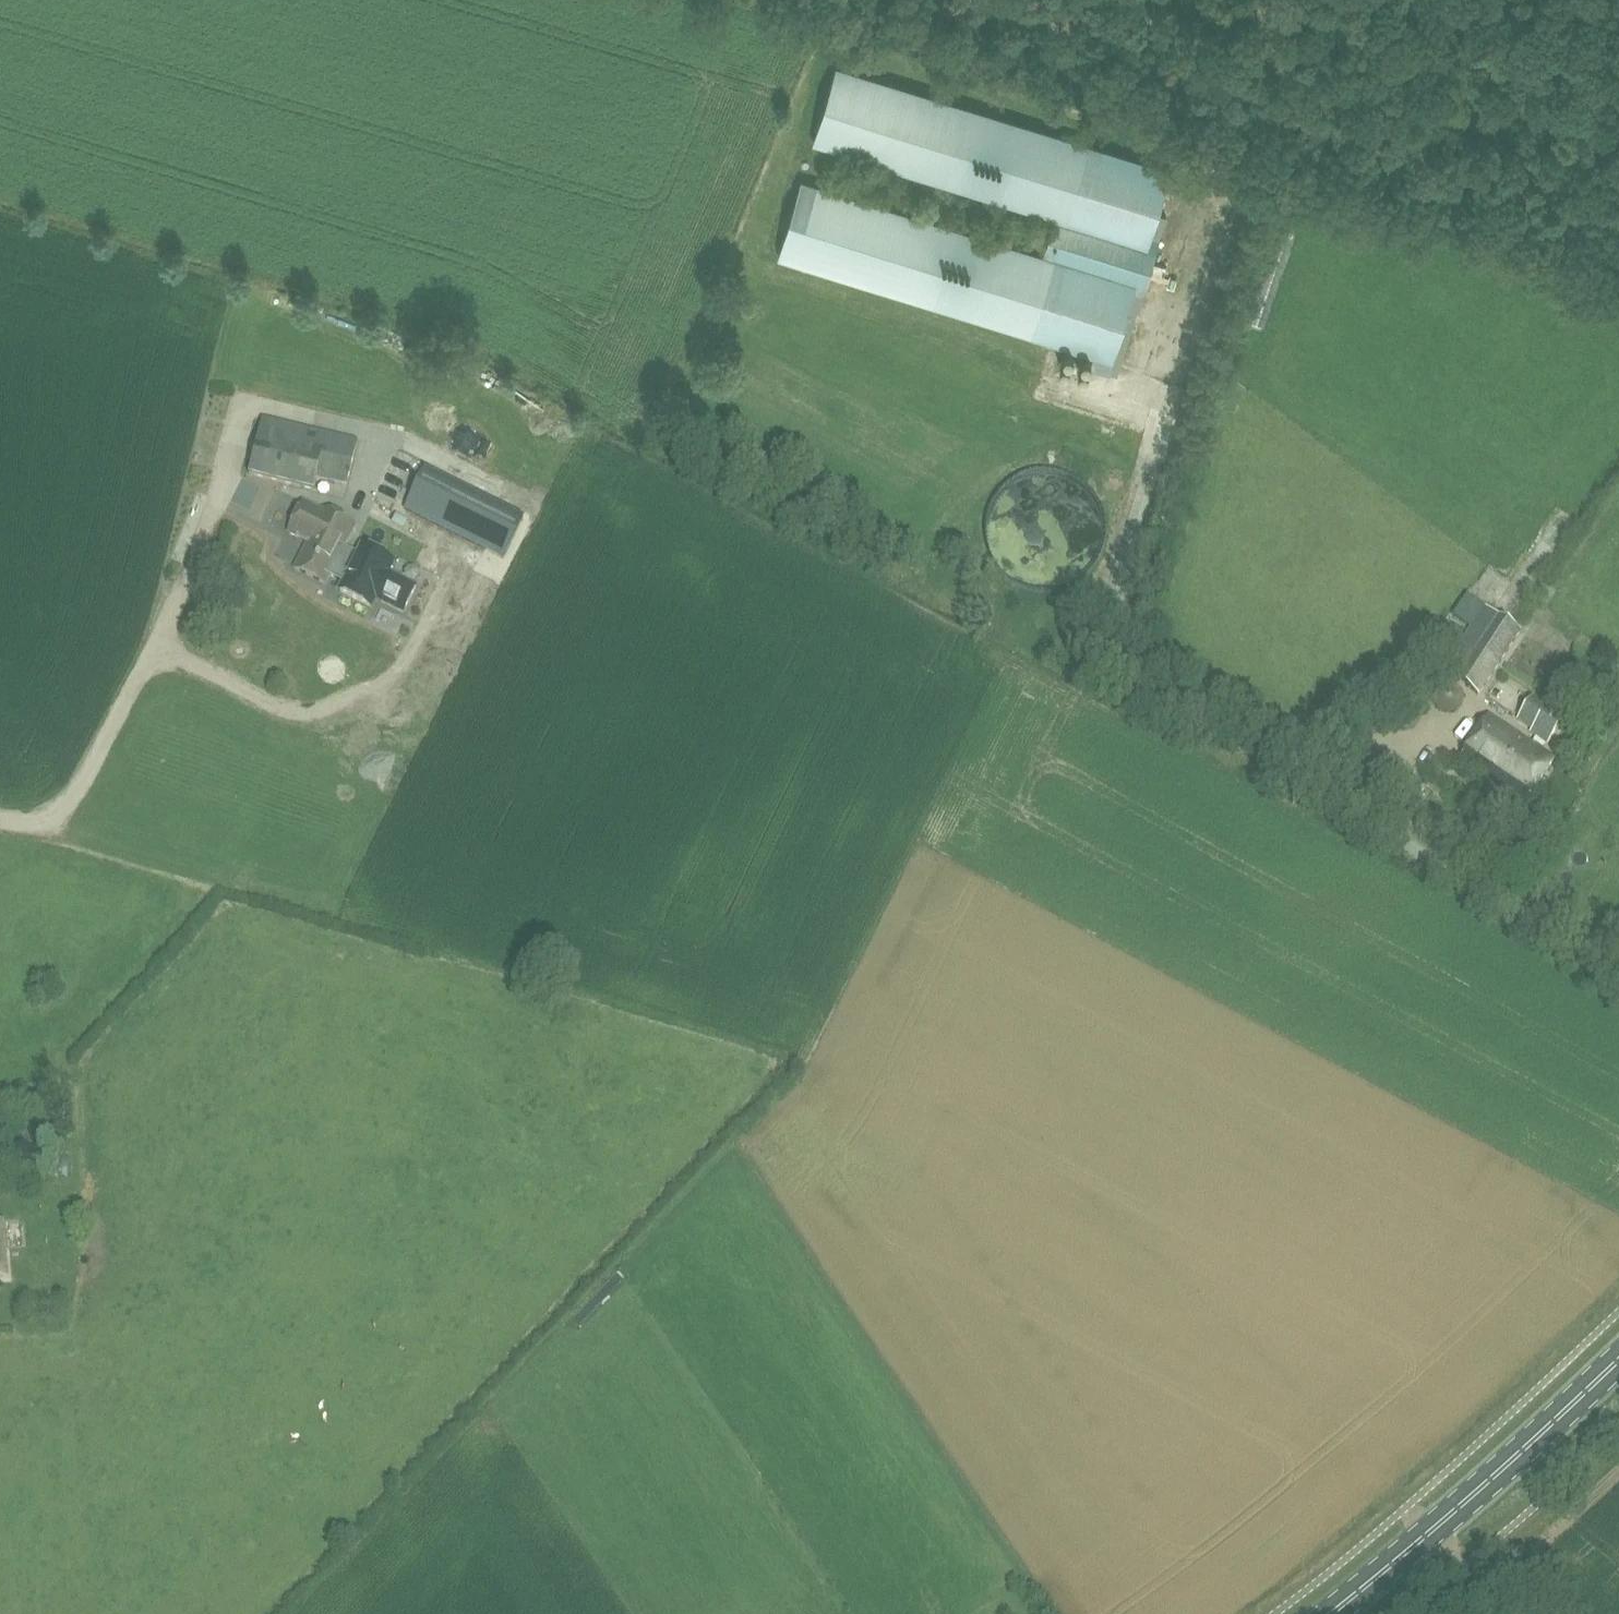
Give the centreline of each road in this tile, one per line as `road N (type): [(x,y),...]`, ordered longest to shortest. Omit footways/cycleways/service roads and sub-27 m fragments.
road 1 (primary): [(1333,1613),(1448,1524),(1618,1363)]
road 2 (track): [(422,632),(388,683),(309,713),(157,648)]
road 3 (track): [(157,648),(68,800),(44,818),(0,819)]
road 4 (track): [(216,505),(157,648)]

